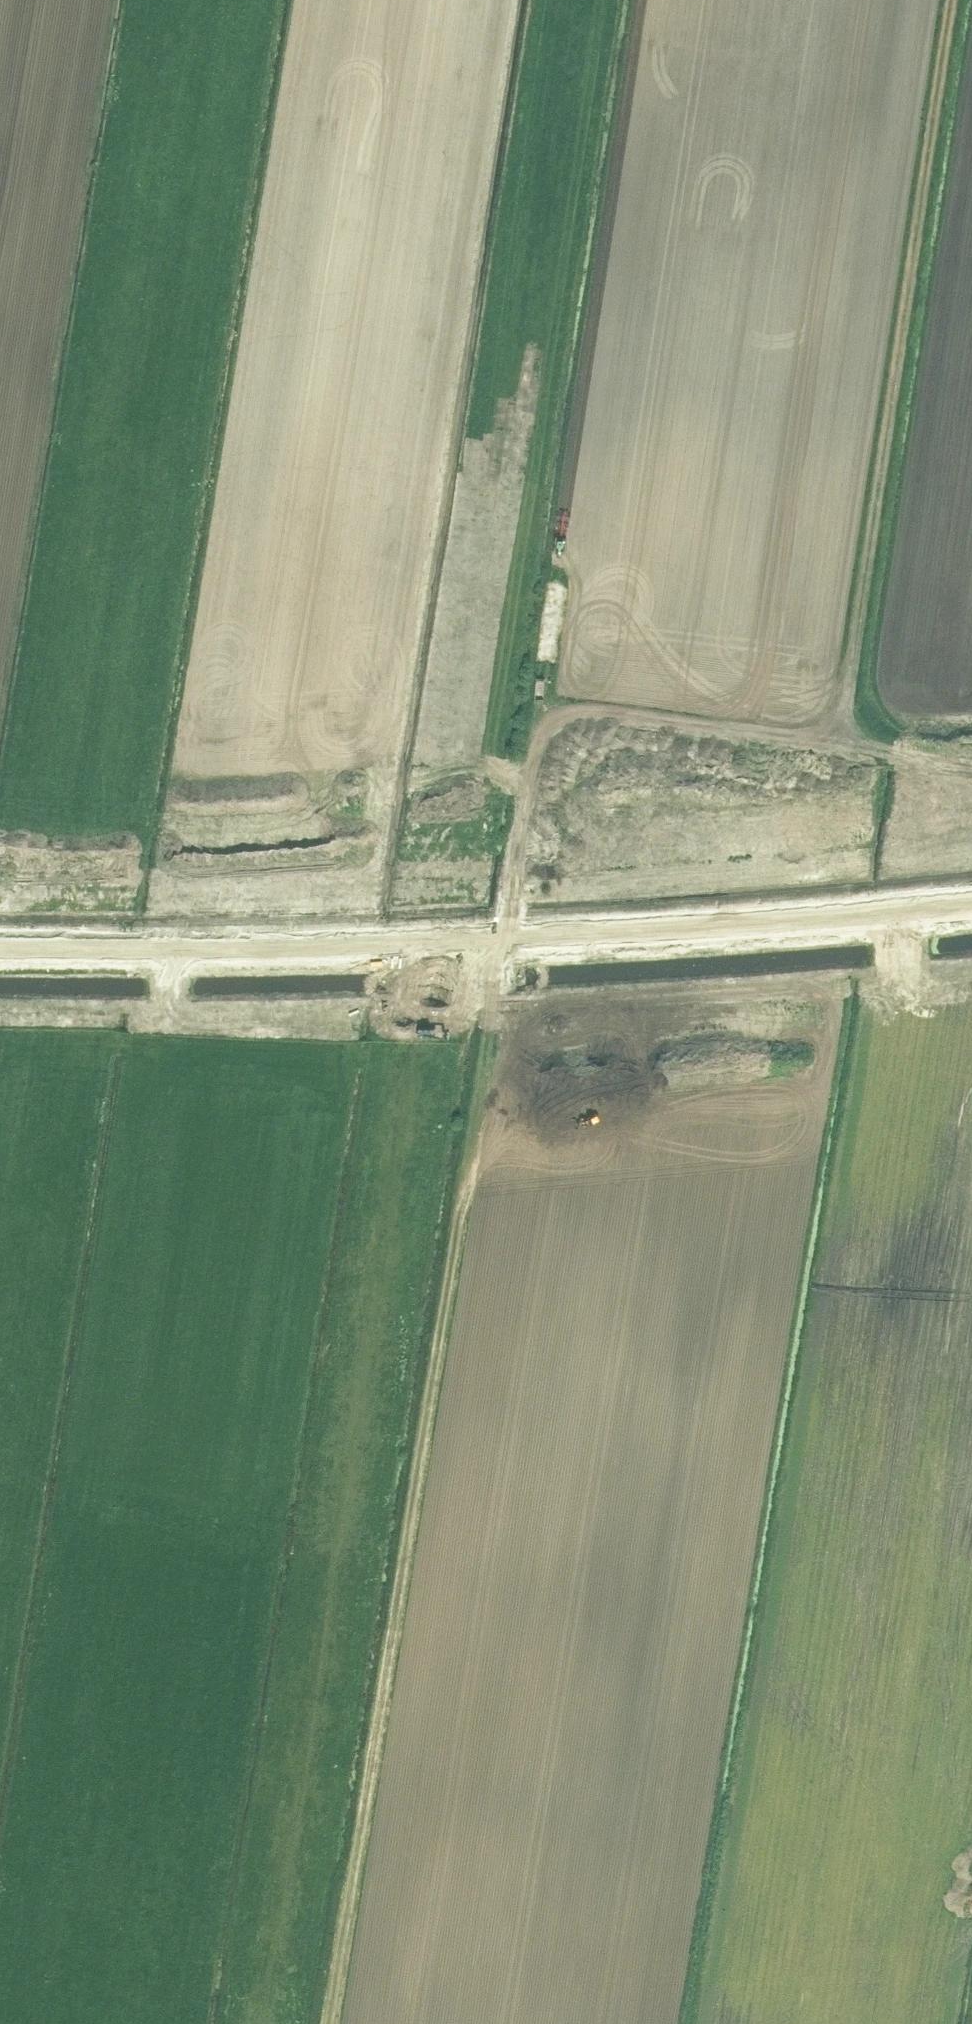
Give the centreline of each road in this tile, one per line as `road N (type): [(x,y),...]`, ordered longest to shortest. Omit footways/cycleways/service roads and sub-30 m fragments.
road 1 (unclassified): [(0,946),(553,936),(971,904)]

